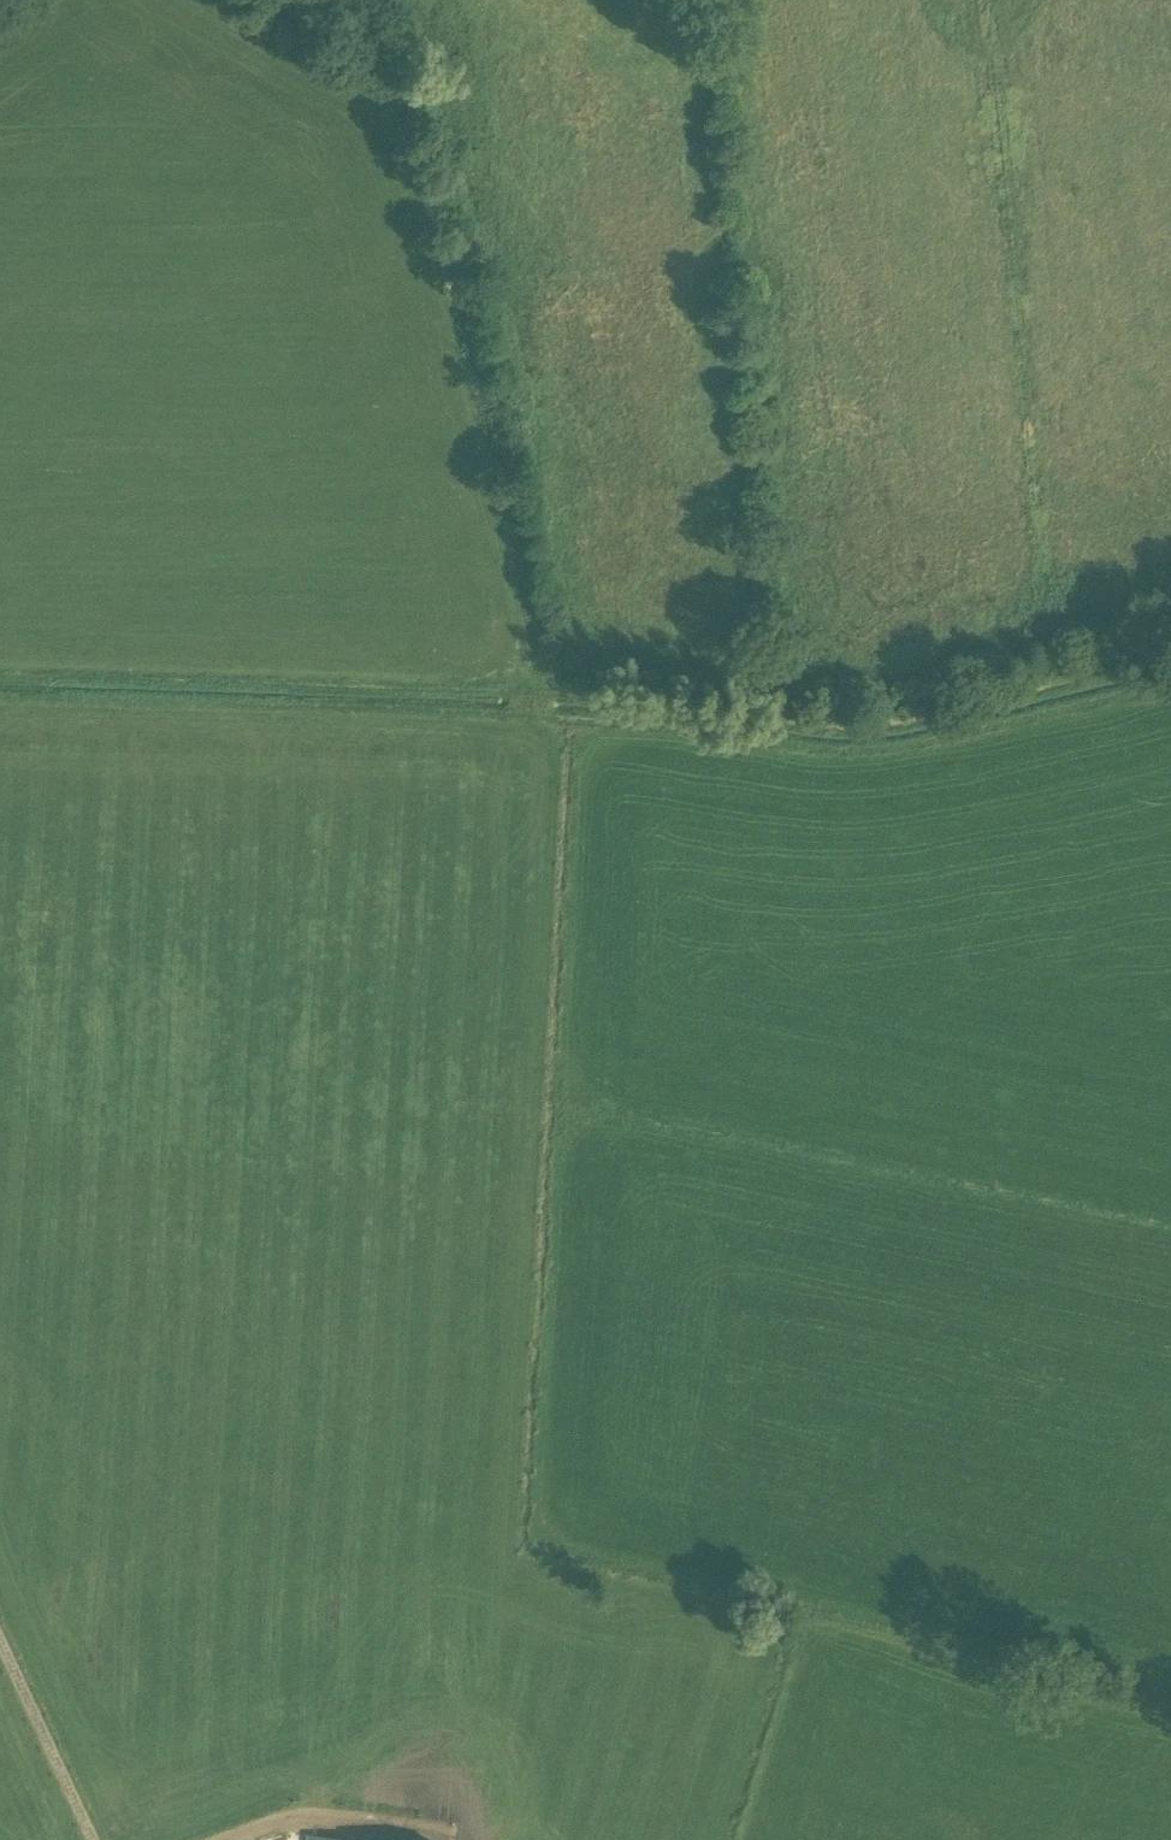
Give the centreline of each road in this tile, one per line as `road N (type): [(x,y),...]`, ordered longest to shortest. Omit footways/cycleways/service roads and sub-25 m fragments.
road 1 (track): [(94,1839),(0,1646)]

